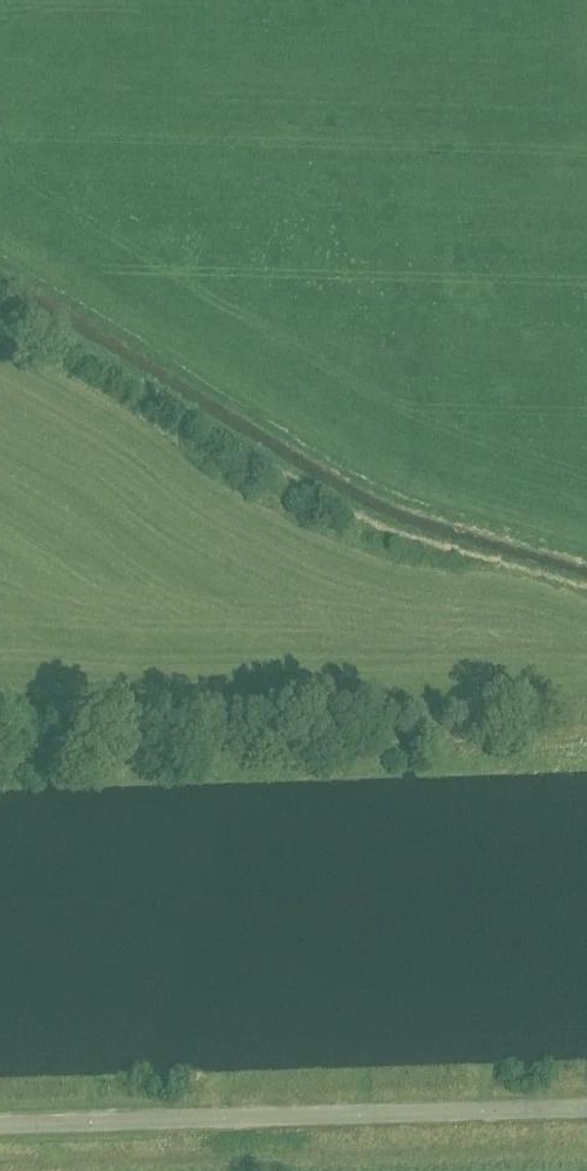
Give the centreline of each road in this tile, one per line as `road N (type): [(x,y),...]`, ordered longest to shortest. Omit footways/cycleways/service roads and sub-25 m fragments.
road 1 (track): [(0,757),(586,739)]
road 2 (unclassified): [(586,1110),(0,1127)]

